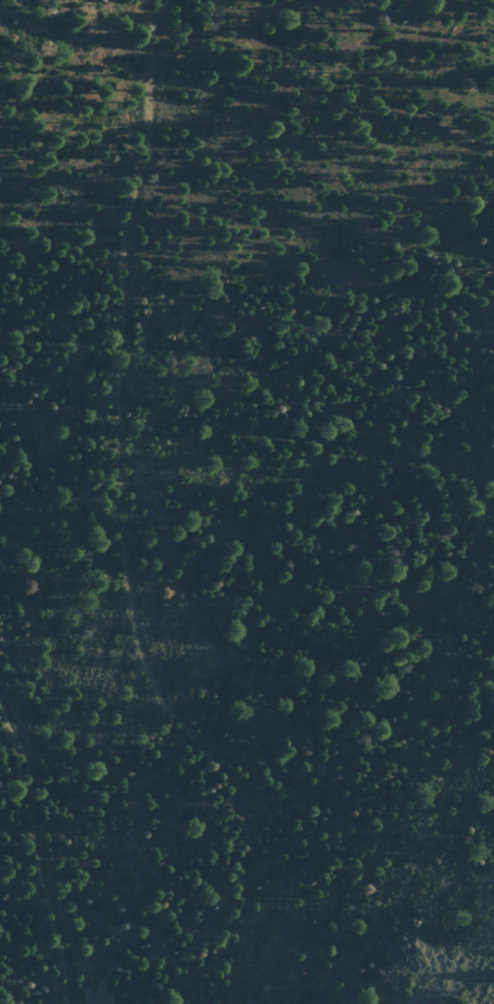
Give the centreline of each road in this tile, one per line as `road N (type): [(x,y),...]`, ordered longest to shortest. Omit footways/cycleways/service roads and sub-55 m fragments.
road 1 (track): [(232,786),(165,721),(138,672),(116,574),(107,462),(126,200),(140,154),(148,40),(167,0)]
road 2 (track): [(69,1003),(25,765),(0,705)]

